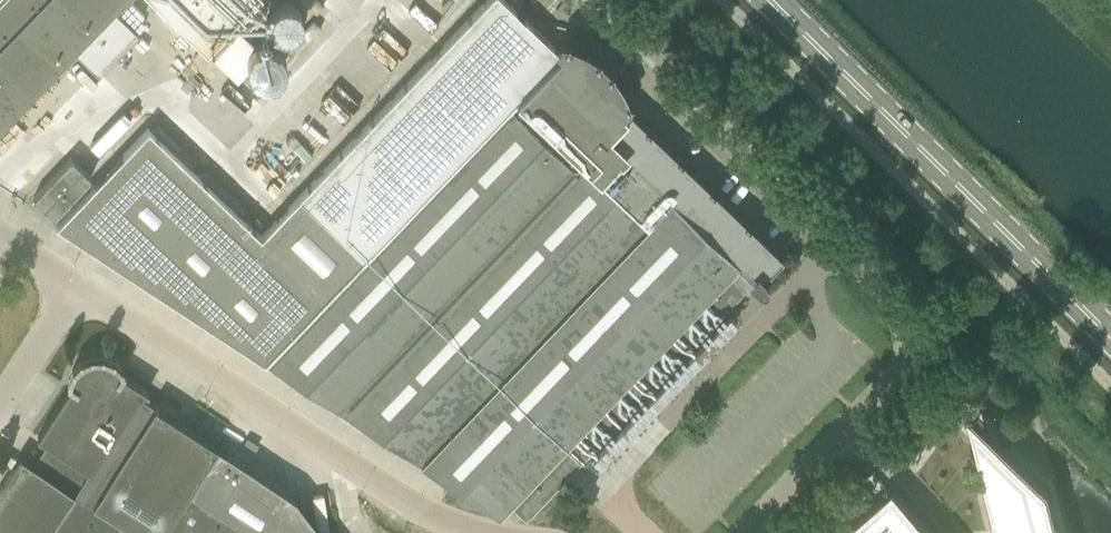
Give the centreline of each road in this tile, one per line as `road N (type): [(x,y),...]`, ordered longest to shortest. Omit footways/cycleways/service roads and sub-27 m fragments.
road 1 (unclassified): [(748,532),(897,375),(903,323),(826,228),(593,0)]
road 2 (primary): [(1110,338),(769,0)]
road 3 (unclassified): [(467,532),(412,506),(77,284)]
road 4 (unclassified): [(0,405),(77,284)]

